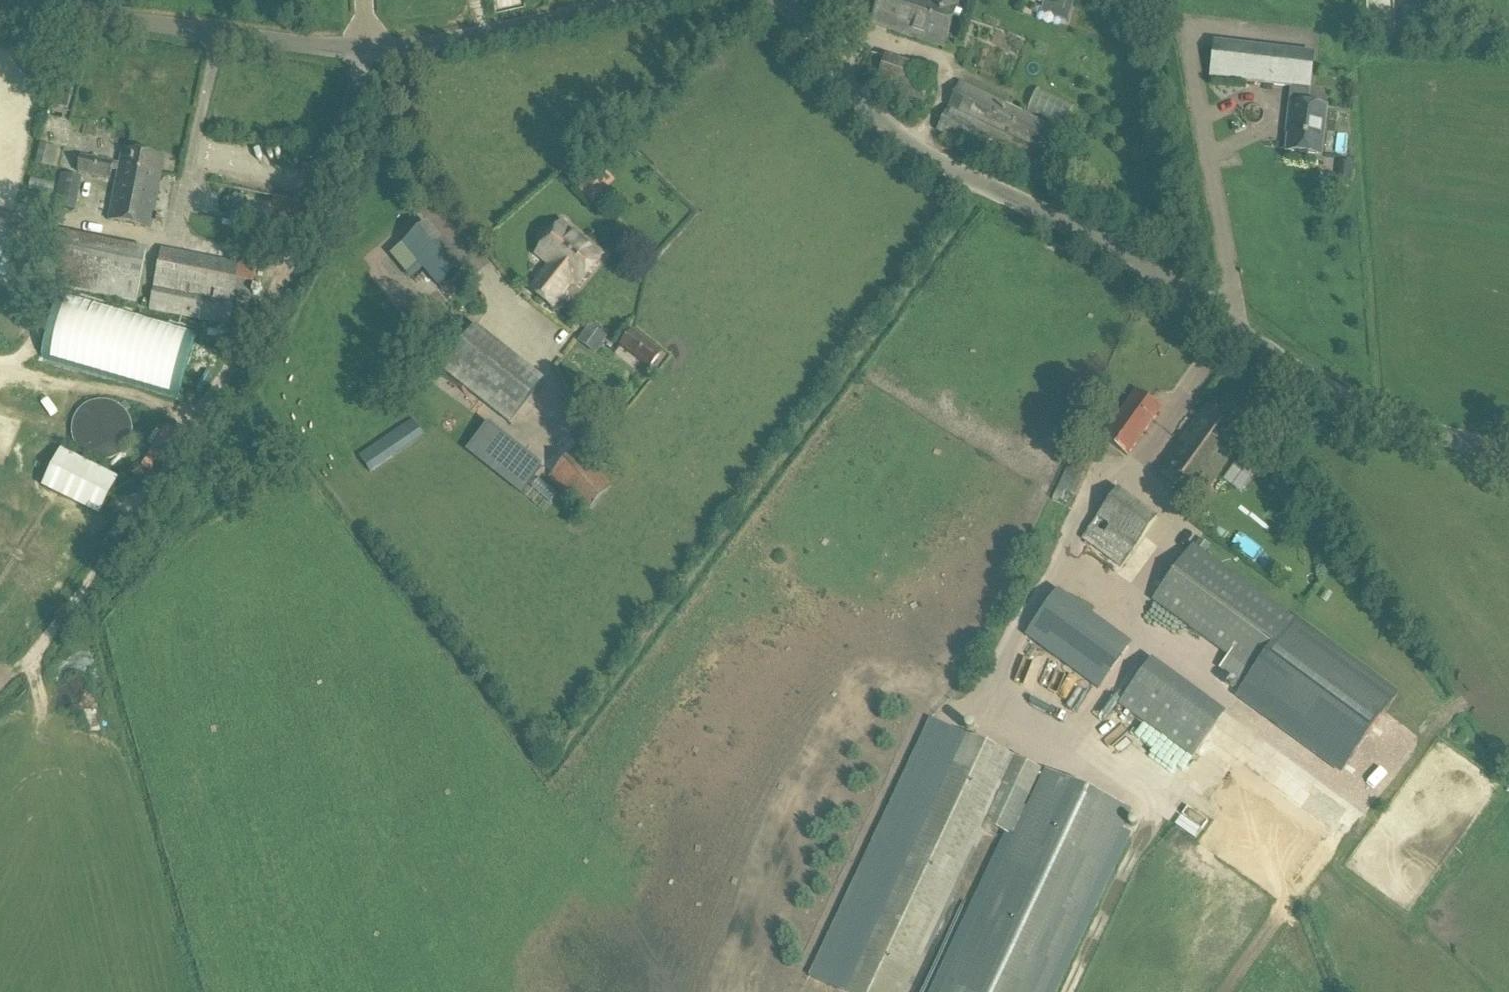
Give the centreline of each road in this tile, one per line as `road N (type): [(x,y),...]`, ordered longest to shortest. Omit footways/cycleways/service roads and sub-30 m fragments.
road 1 (unclassified): [(795,0),(843,90),(928,161),(1139,265),(1377,419),(1508,452)]
road 2 (unclassified): [(662,0),(375,52),(55,21),(0,7)]

